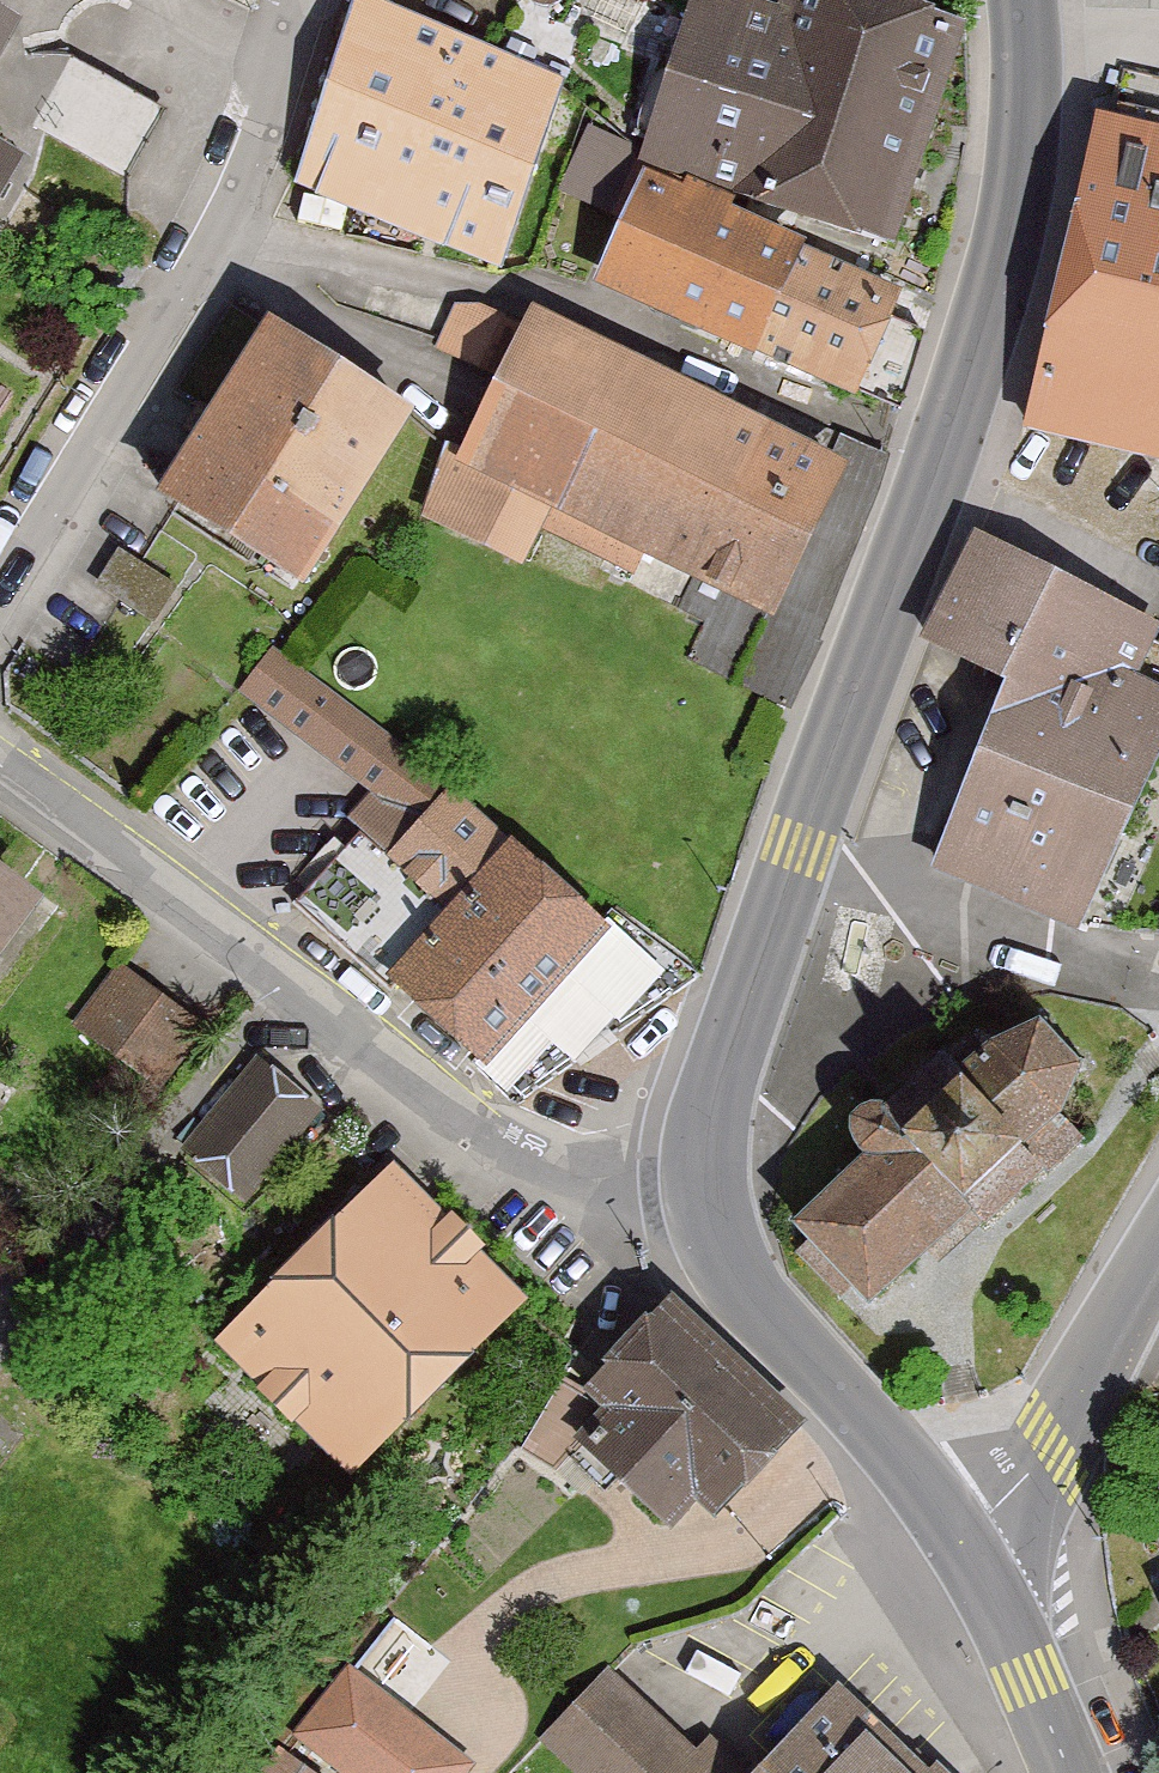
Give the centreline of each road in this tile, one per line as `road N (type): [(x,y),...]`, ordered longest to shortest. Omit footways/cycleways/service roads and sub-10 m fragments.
road 1 (tertiary): [(1022,0),(1030,156),(981,355),(791,874)]
road 2 (residential): [(715,1221),(518,1147),(389,1064),(0,762)]
road 3 (unclassified): [(221,230),(525,286),(865,431)]
road 4 (residential): [(0,575),(221,230)]
road 5 (tertiary): [(960,1545),(900,1458),(756,1295),(715,1221)]
road 6 (residential): [(791,874),(1158,978)]
road 7 (tertiary): [(791,874),(713,1124),(708,1166),(715,1221)]
road 8 (tertiary): [(1158,1256),(1053,1448),(960,1545)]
road 9 (tertiary): [(1069,1772),(960,1545)]
road 10 (residential): [(221,230),(251,181),(303,0)]

